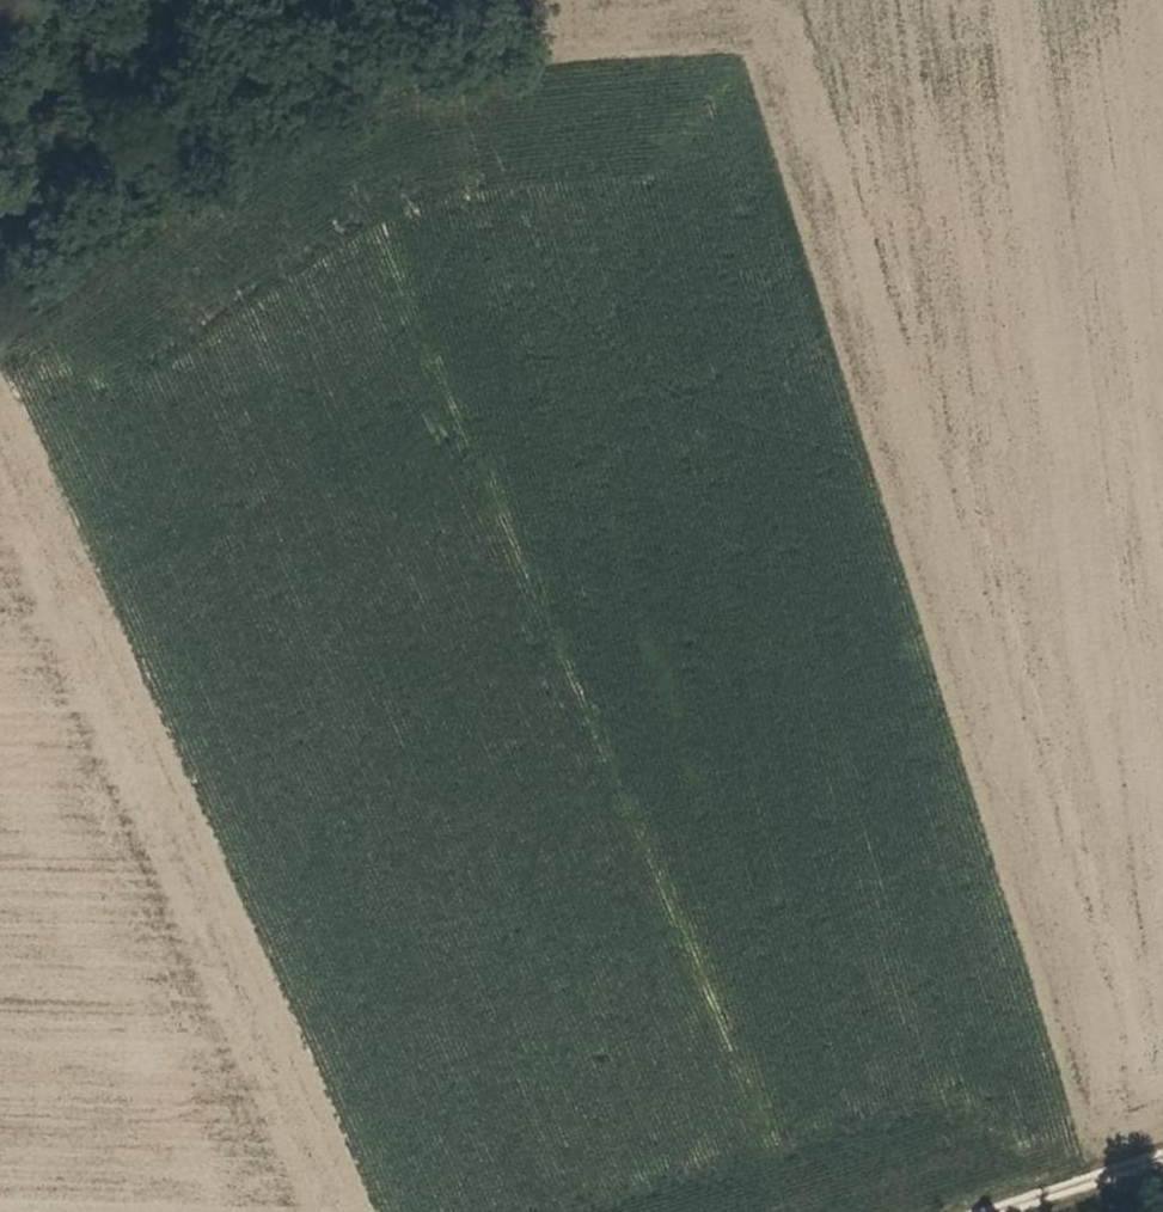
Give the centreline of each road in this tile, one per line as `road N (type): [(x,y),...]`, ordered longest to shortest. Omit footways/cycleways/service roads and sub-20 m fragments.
road 1 (track): [(1162,1159),(987,1211)]

